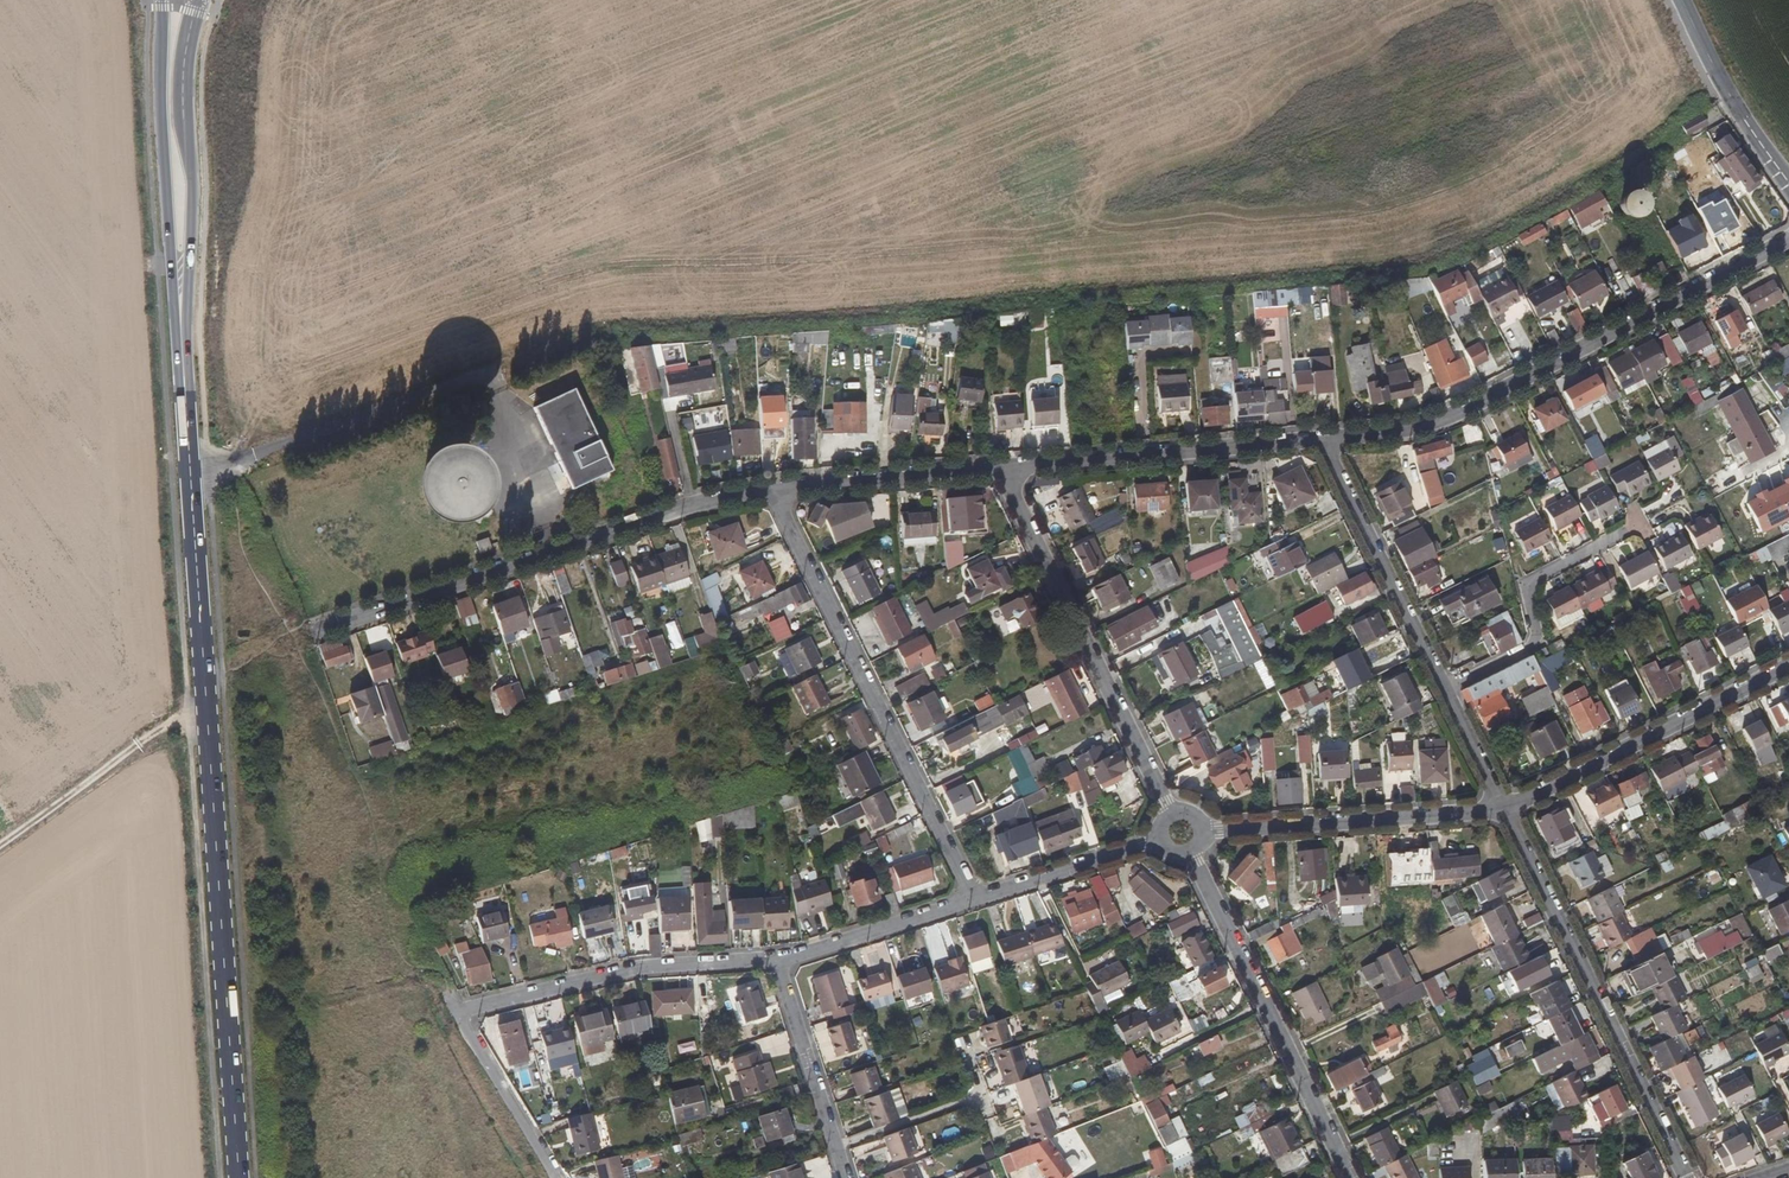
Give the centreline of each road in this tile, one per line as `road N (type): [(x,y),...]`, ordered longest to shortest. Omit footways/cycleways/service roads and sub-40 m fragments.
road 1 (secondary): [(190,466),(239,1177)]
road 2 (residential): [(1788,241),(1463,413),(1397,437),(1325,446)]
road 3 (residential): [(776,488),(680,511),(329,627)]
road 4 (secondary): [(161,0),(160,93),(190,466)]
road 5 (secondary): [(190,466),(188,74),(197,0)]
road 6 (residential): [(776,488),(975,902)]
road 7 (residential): [(1505,813),(1686,1177)]
road 8 (residential): [(1170,810),(1003,469)]
road 9 (residential): [(1191,859),(1348,1177)]
road 10 (residential): [(461,1021),(476,1004),(648,969),(784,967)]
road 11 (residential): [(1325,446),(1003,469)]
road 12 (residential): [(1505,813),(1788,667)]
road 13 (residential): [(1206,827),(1505,813)]
road 14 (residential): [(1444,689),(1537,644),(1526,585),(1641,526)]
road 15 (residential): [(1325,446),(1444,689)]
road 16 (track): [(206,699),(0,847)]
road 17 (residential): [(1003,469),(776,488)]
road 18 (tertiary): [(1683,0),(1739,111),(1788,181)]
road 19 (residential): [(784,967),(975,902)]
road 20 (residential): [(975,902),(1154,842)]
road 21 (residential): [(784,967),(839,1143)]
road 22 (residential): [(461,1021),(556,1177)]
road 23 (residential): [(839,1143),(977,1094)]
road 24 (residential): [(1444,689),(1505,813)]

